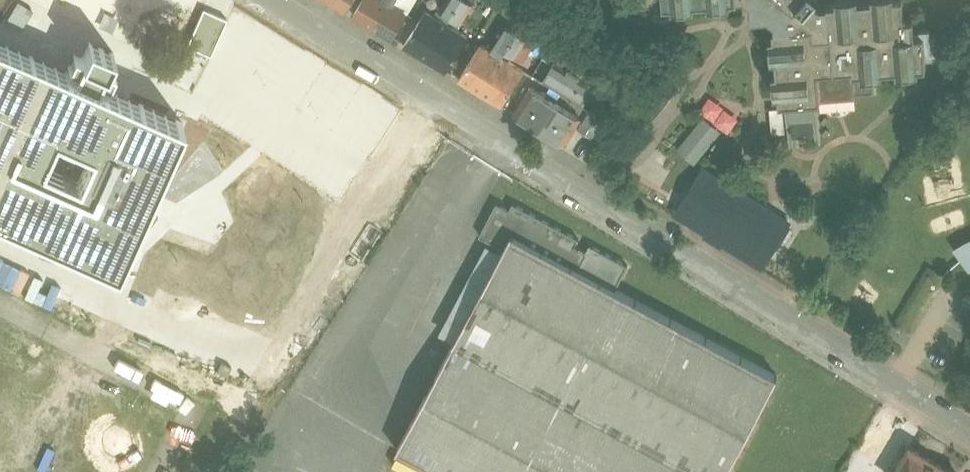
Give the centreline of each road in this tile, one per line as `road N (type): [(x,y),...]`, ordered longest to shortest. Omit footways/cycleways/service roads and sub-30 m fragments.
road 1 (residential): [(969,431),(429,96)]
road 2 (residential): [(429,96),(235,402),(185,419)]
road 3 (residential): [(429,96),(275,0)]

